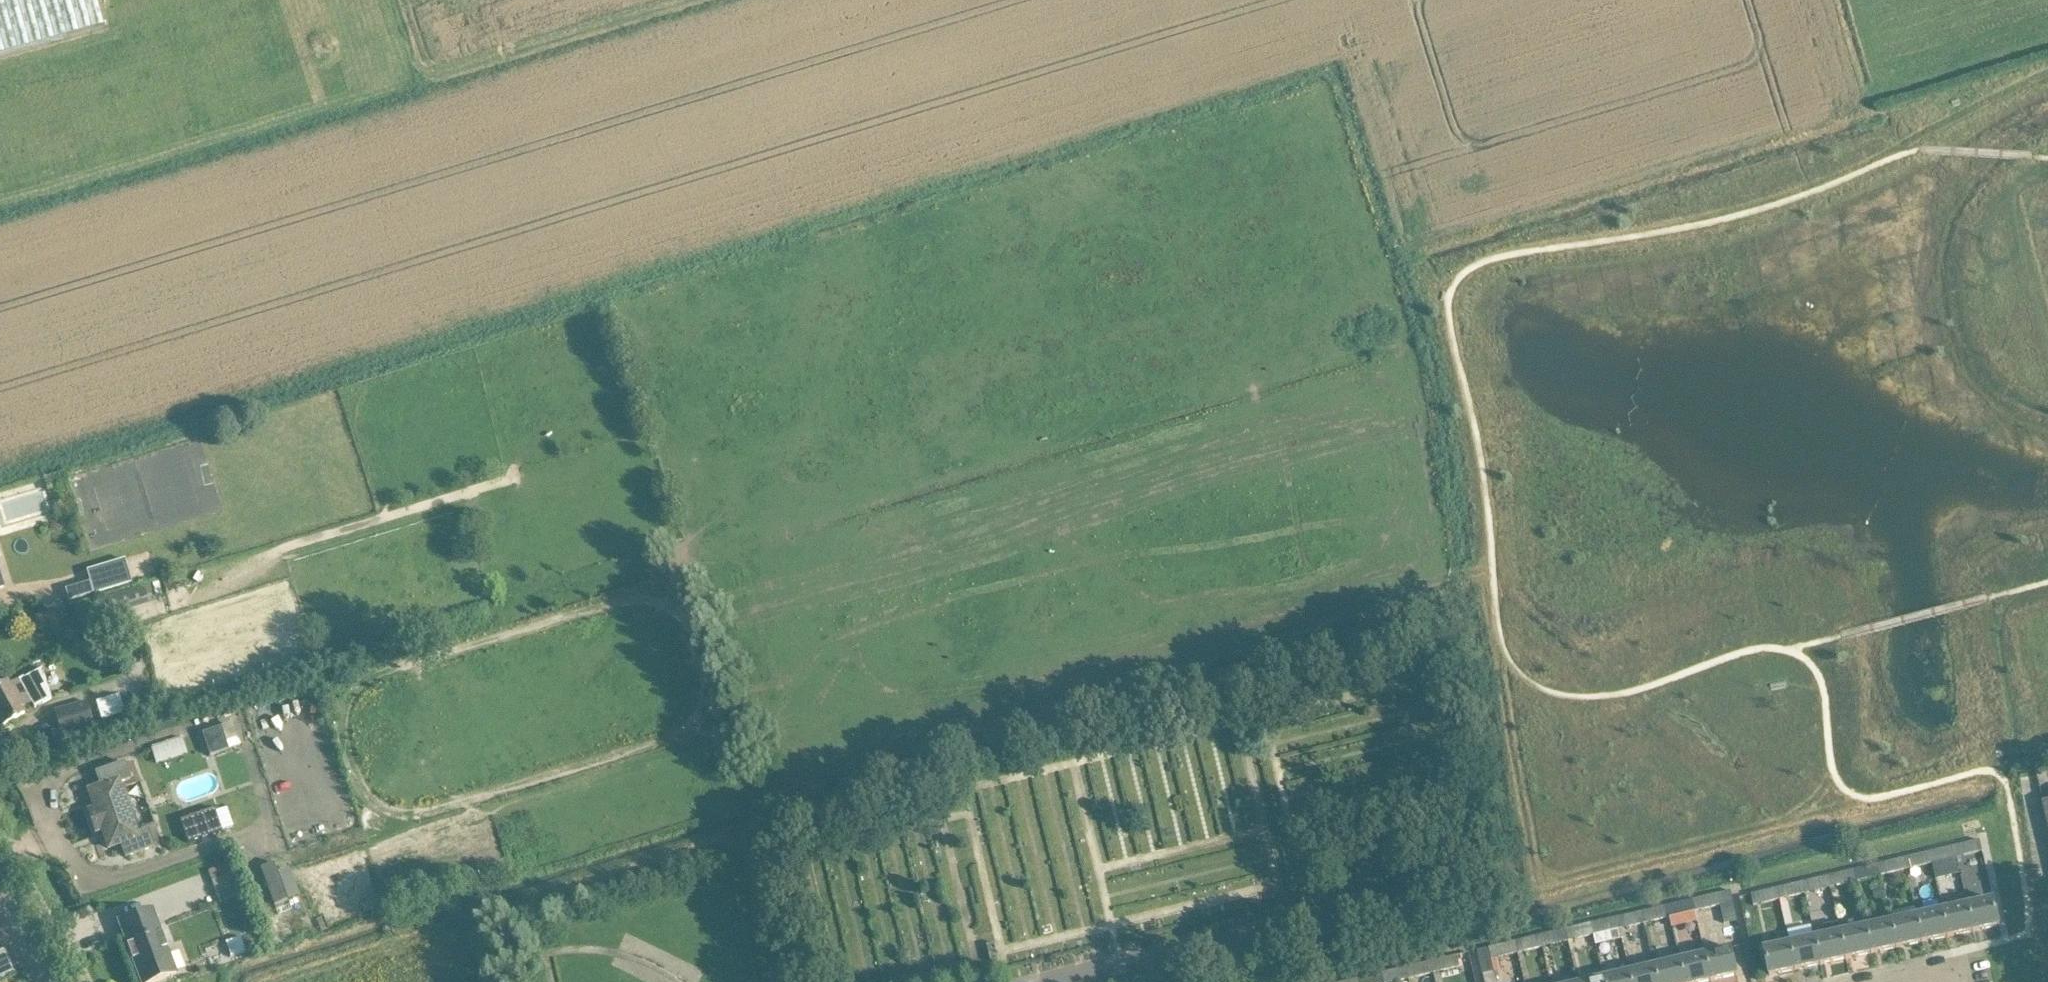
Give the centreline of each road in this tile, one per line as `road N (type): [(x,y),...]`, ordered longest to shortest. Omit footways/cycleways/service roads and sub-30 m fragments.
road 1 (track): [(0,834),(89,981)]

